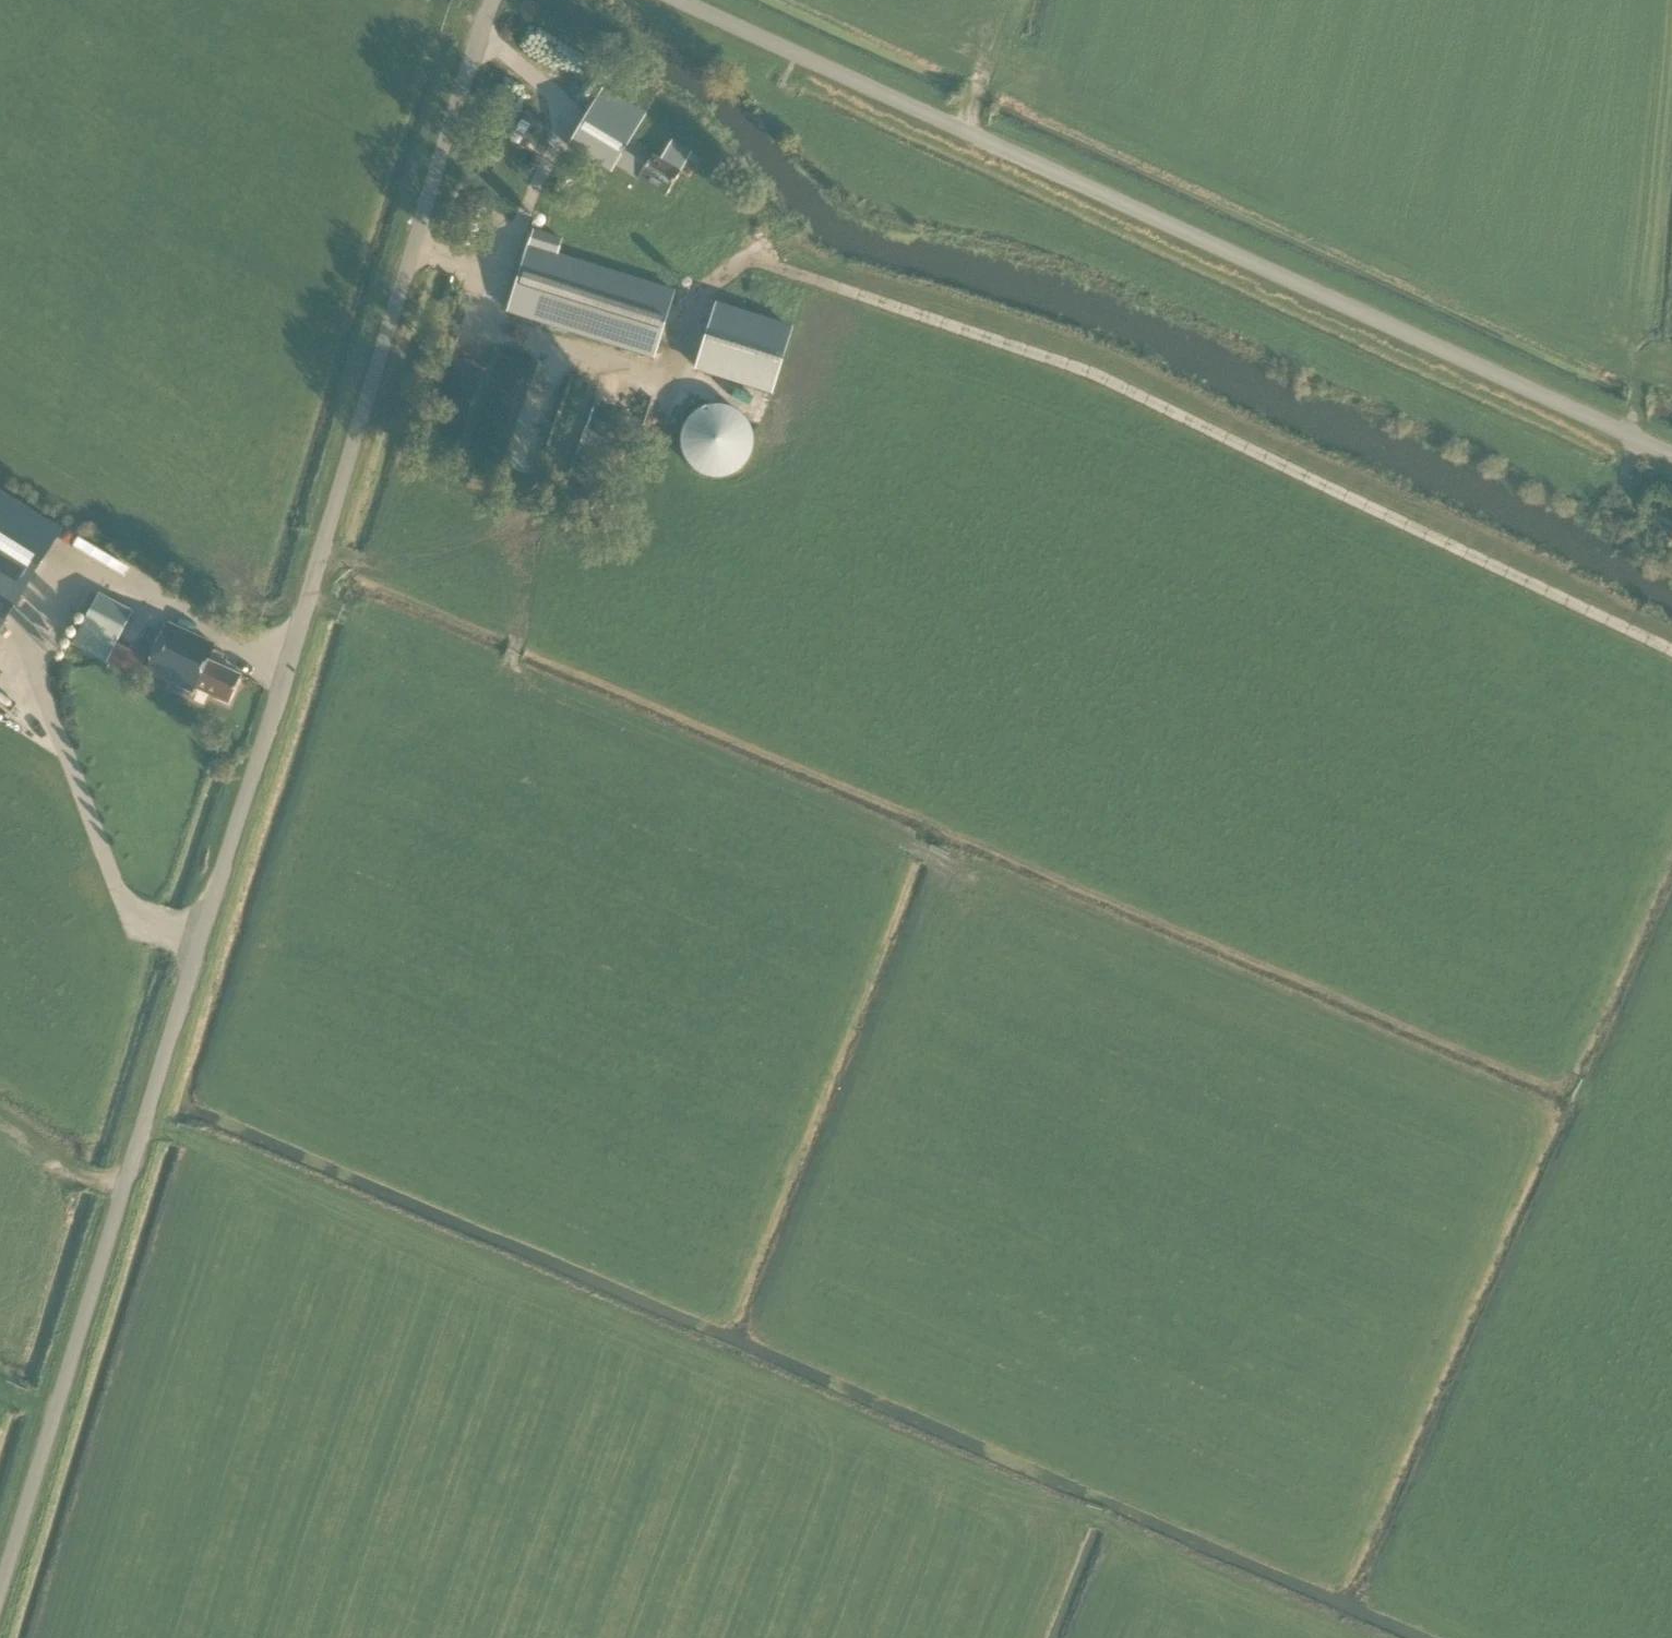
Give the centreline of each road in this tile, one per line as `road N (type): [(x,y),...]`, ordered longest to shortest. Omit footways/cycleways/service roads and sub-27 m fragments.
road 1 (unclassified): [(0,1603),(493,0)]
road 2 (unclassified): [(665,0),(1671,462)]

